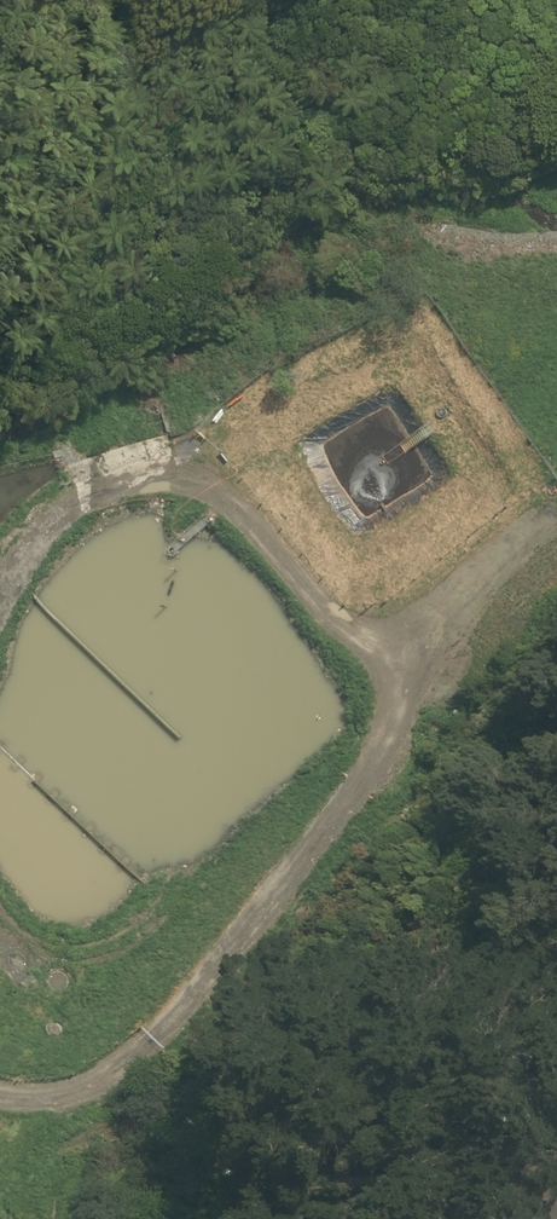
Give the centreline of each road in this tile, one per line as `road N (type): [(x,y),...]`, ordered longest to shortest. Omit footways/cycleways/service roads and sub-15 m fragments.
road 1 (track): [(123,483),(214,498),(268,538),(341,626),(389,660),(400,690),(396,724),(373,772),(130,1061),(90,1087),(40,1100),(0,1097)]
road 2 (track): [(556,514),(389,660)]
road 3 (track): [(439,1218),(485,1192),(529,1191),(556,1211)]

